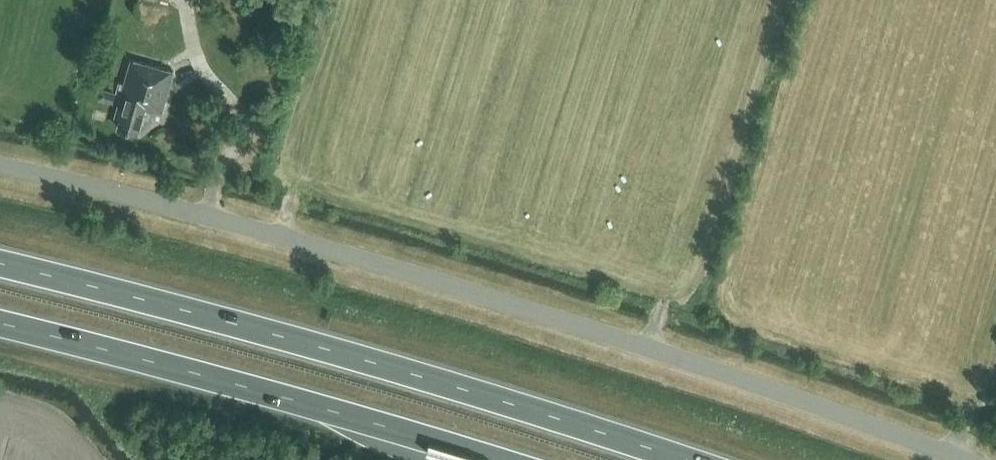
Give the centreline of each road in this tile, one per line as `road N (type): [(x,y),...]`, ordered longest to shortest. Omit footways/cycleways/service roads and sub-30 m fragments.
road 1 (unclassified): [(964,459),(663,355),(210,216),(0,166)]
road 2 (trunk): [(684,459),(472,390),(0,263)]
road 3 (trunk): [(0,324),(497,459)]

